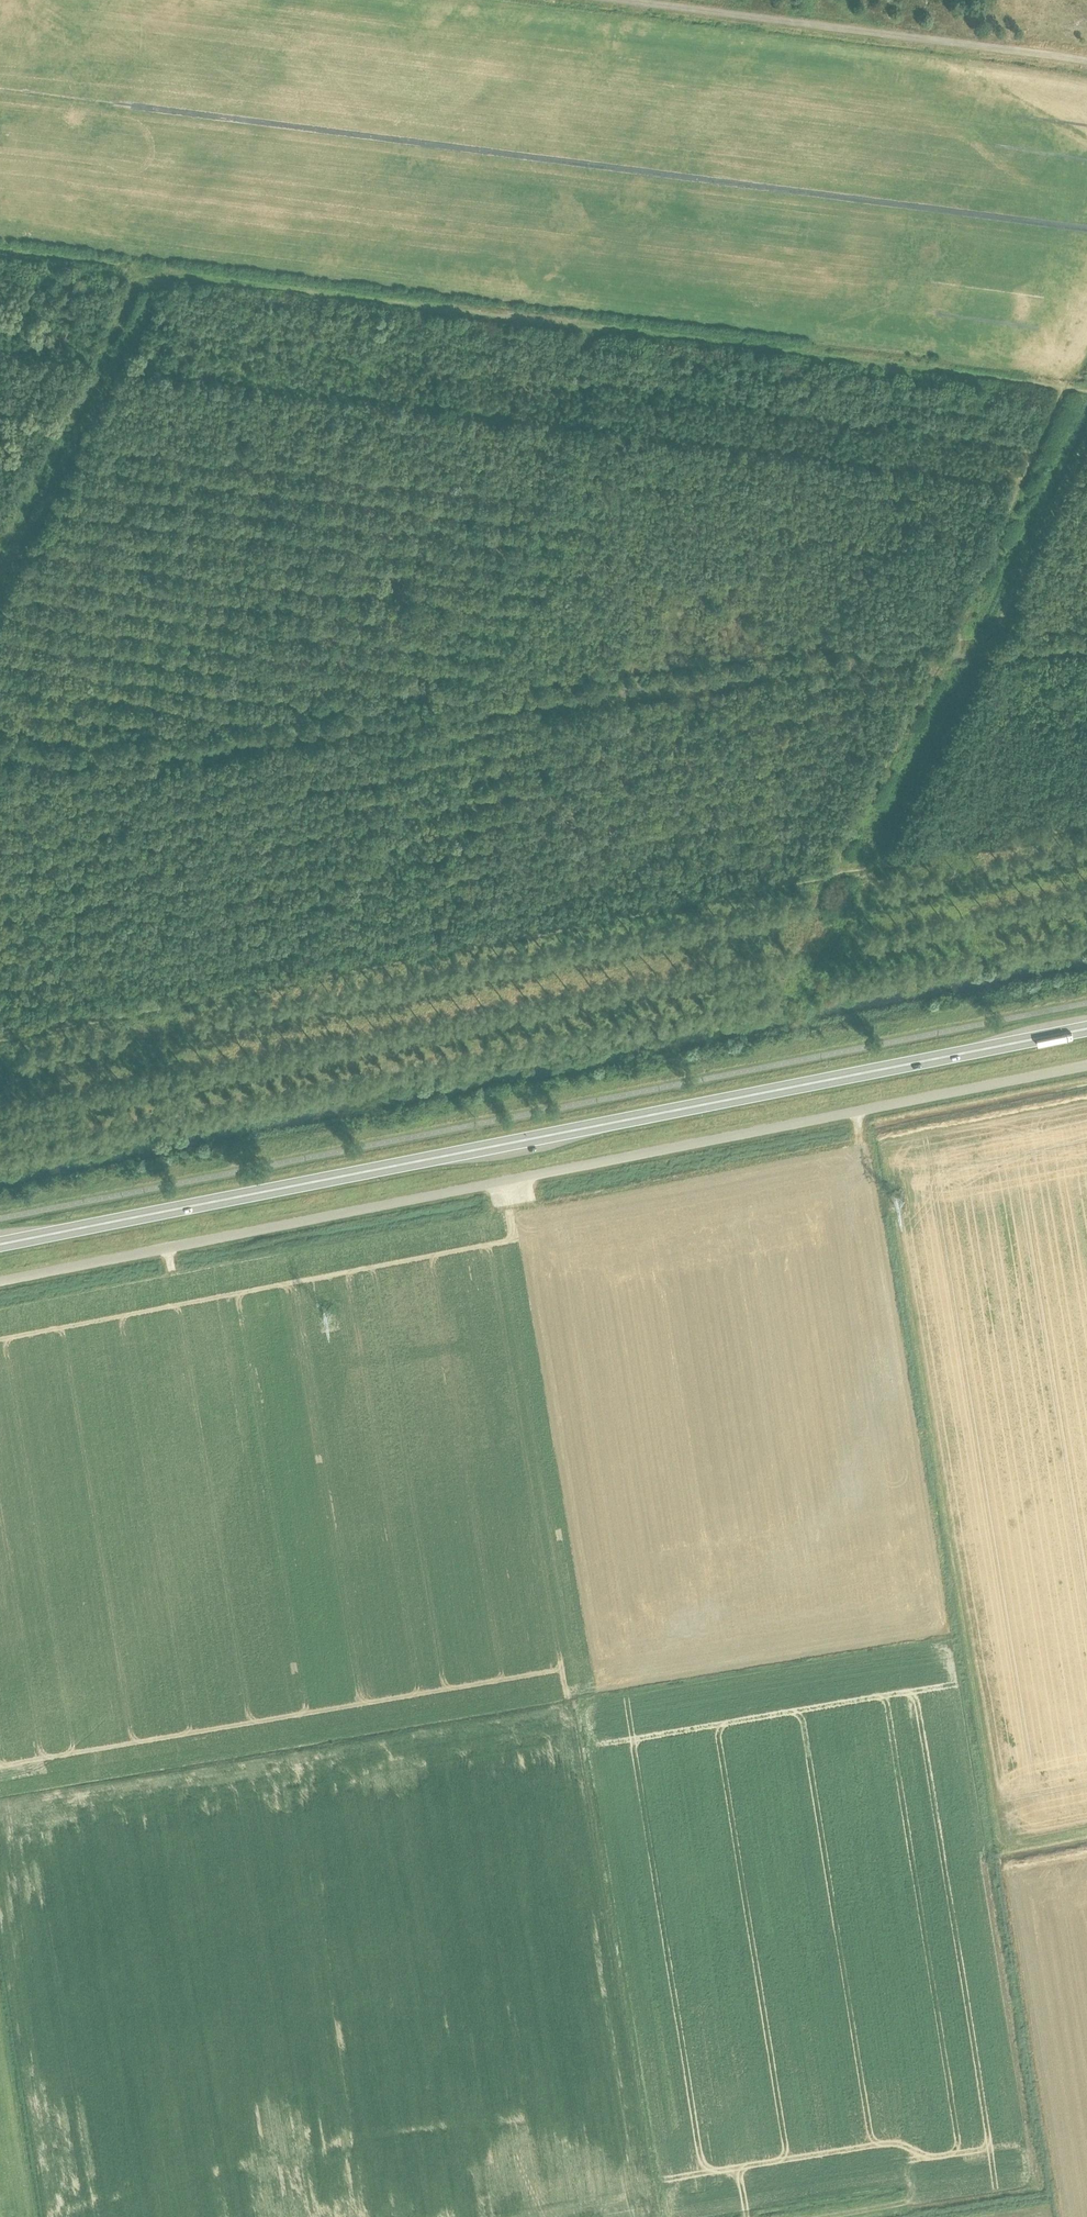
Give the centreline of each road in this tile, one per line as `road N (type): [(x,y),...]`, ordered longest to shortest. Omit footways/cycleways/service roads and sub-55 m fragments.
road 1 (trunk): [(0,1245),(1086,1024)]
road 2 (unclassified): [(0,1281),(1086,1065)]

